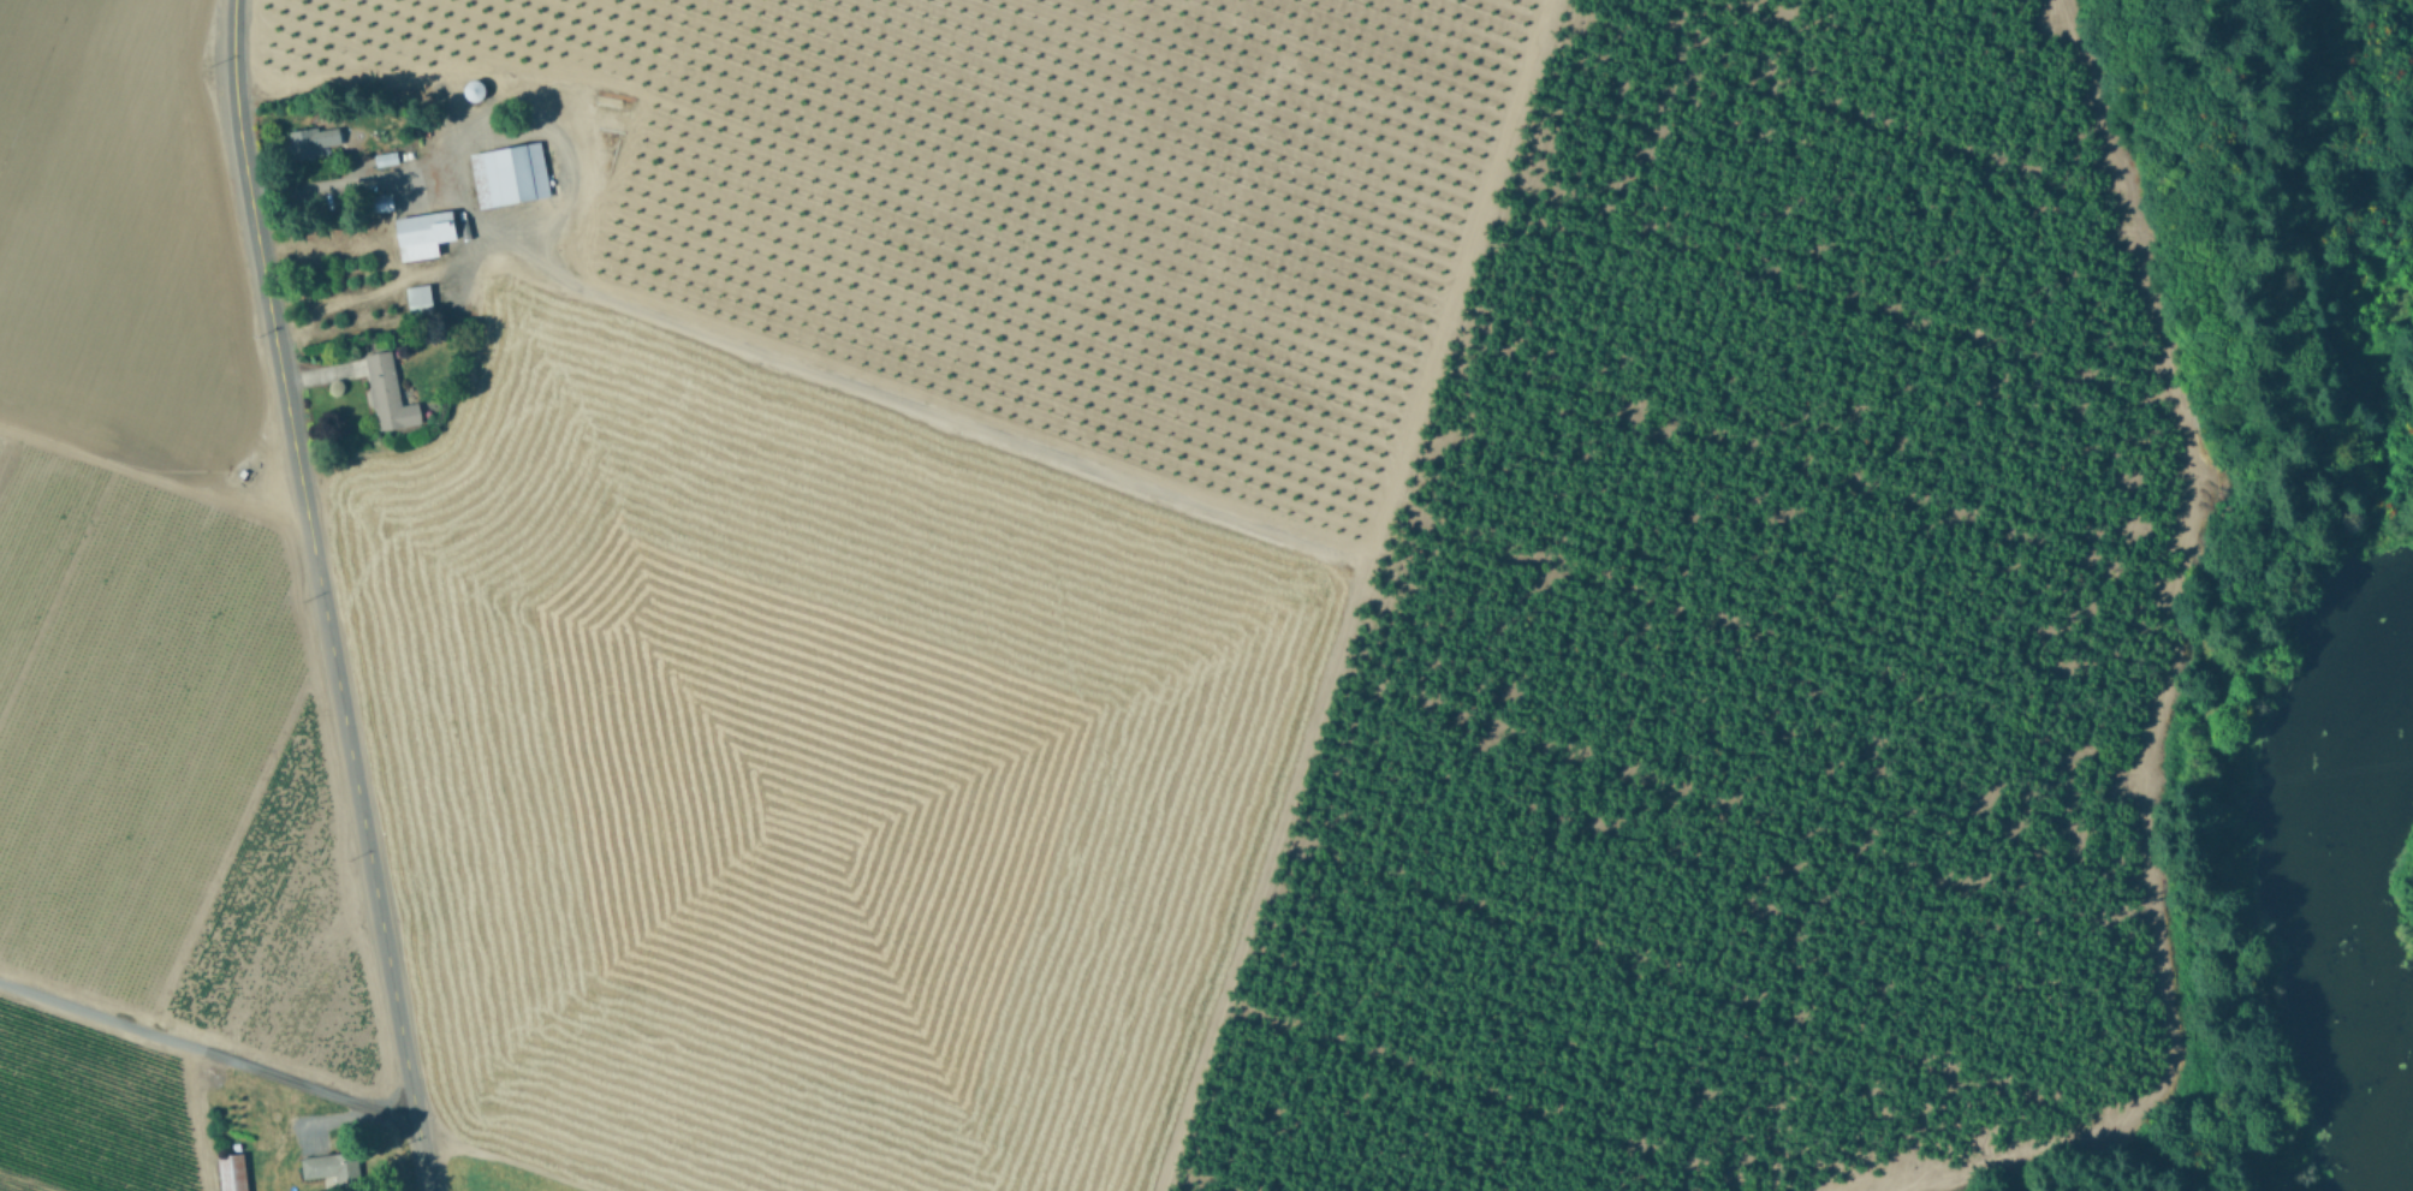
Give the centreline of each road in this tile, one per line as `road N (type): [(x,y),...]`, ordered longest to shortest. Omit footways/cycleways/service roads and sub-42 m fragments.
road 1 (tertiary): [(428,1190),(246,178),(234,96),(234,0)]

